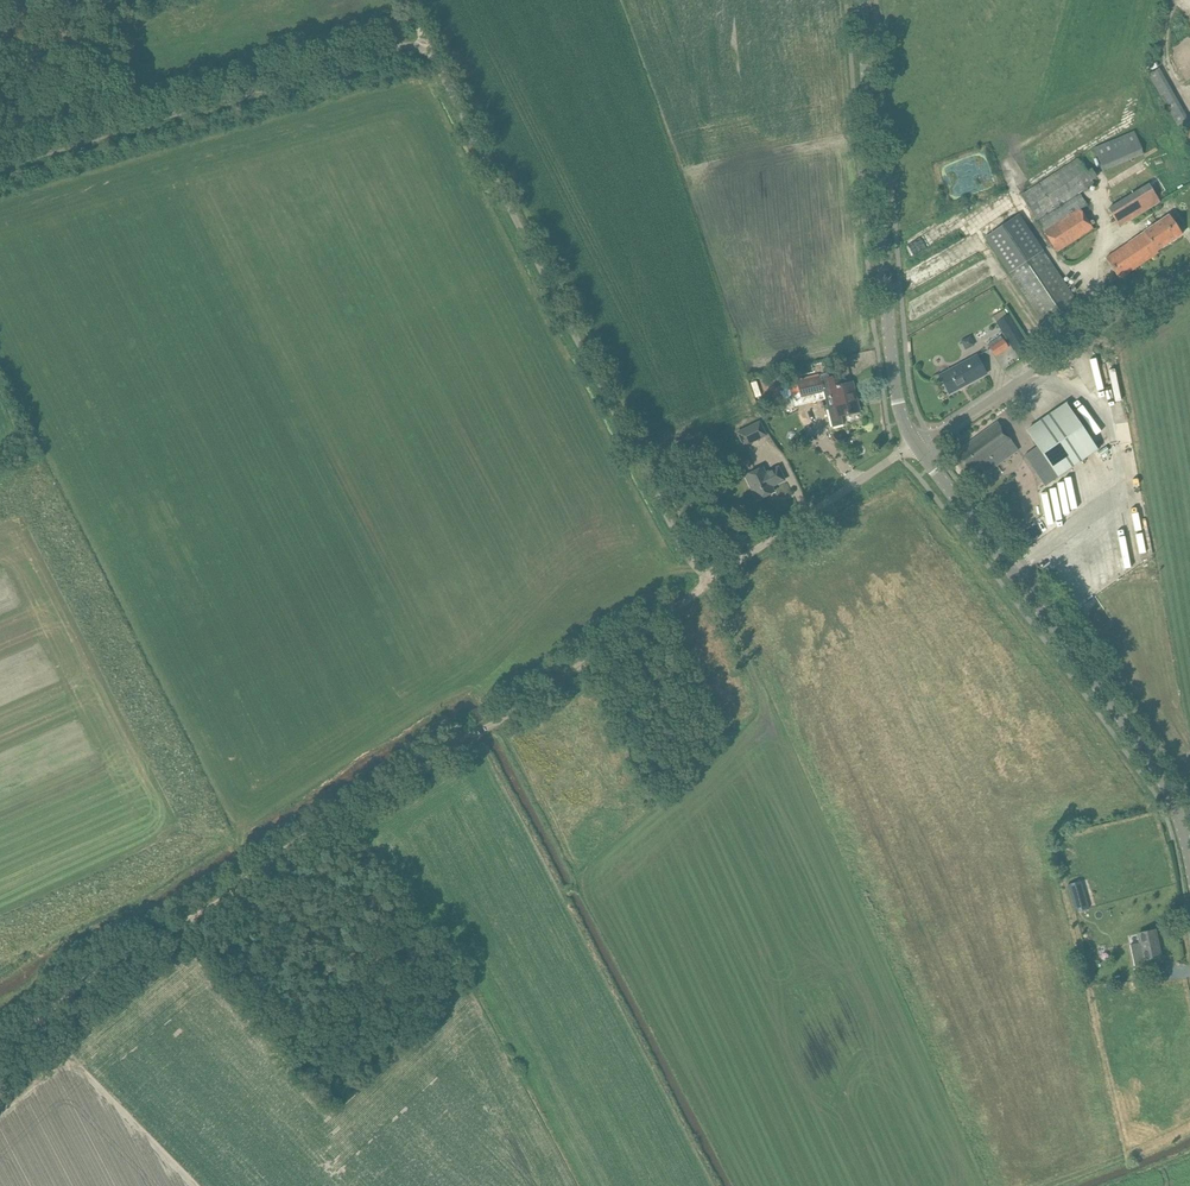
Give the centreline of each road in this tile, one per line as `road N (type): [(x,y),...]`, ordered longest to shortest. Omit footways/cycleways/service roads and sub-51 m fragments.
road 1 (unclassified): [(918,445),(727,568),(697,564),(431,54),(421,50),(399,48),(0,166)]
road 2 (track): [(727,568),(491,725),(308,833),(0,1048)]
road 3 (unclassified): [(1189,860),(1149,755),(918,445)]
road 4 (unclassified): [(918,445),(893,379),(862,0)]
road 5 (unclassified): [(918,445),(1189,268)]

